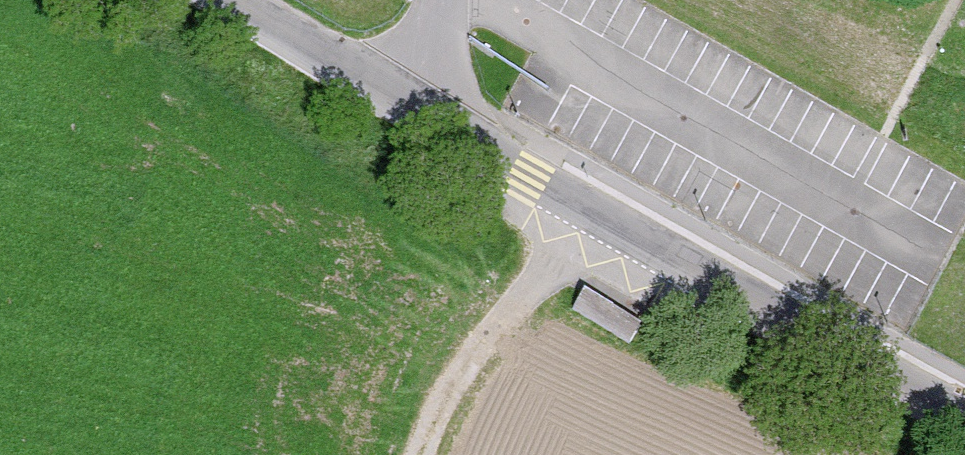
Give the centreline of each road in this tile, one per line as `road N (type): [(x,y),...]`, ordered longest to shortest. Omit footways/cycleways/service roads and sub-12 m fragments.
road 1 (unclassified): [(224,0),(964,418)]
road 2 (track): [(584,208),(534,287),(457,379),(421,454)]

